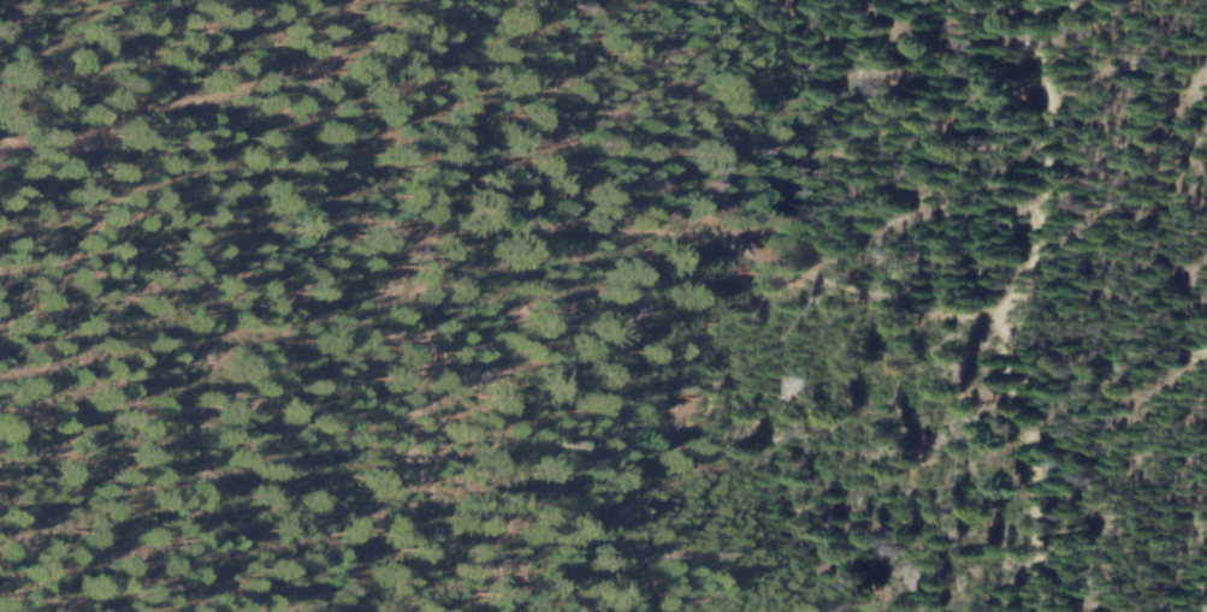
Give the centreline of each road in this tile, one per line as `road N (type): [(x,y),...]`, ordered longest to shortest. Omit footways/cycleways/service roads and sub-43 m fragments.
road 1 (track): [(1033,0),(1047,151),(1024,302),(1036,611)]
road 2 (track): [(349,0),(324,47),(297,67),(58,141),(0,138)]

